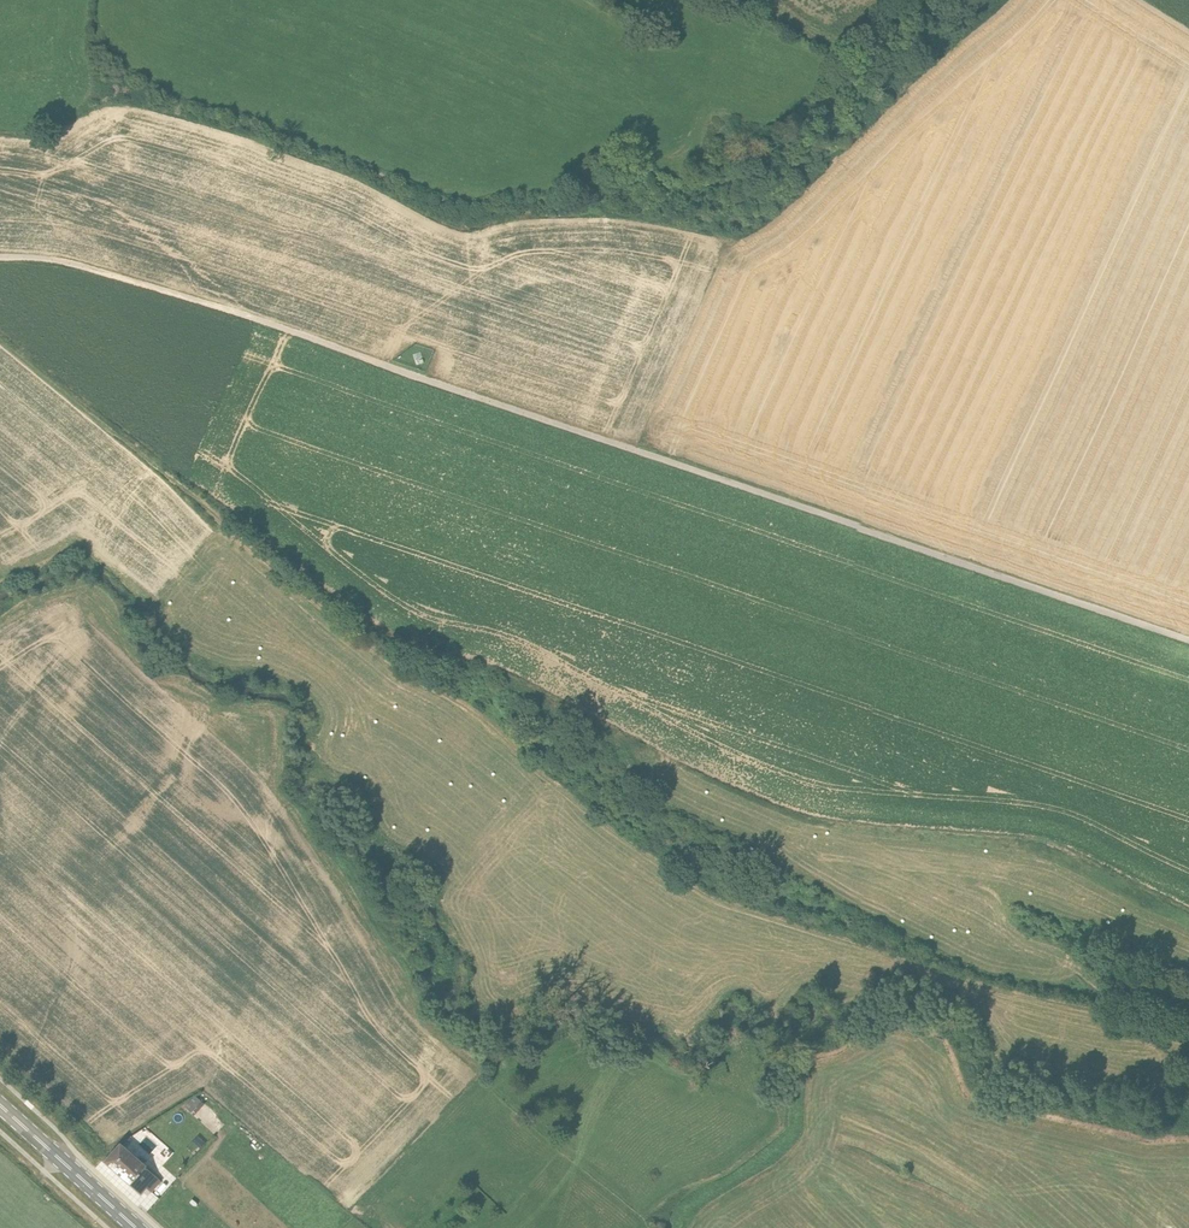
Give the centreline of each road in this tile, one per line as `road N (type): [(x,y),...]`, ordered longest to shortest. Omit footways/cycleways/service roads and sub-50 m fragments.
road 1 (unclassified): [(0,257),(101,271),(1188,636)]
road 2 (primary): [(136,1227),(0,1105)]

